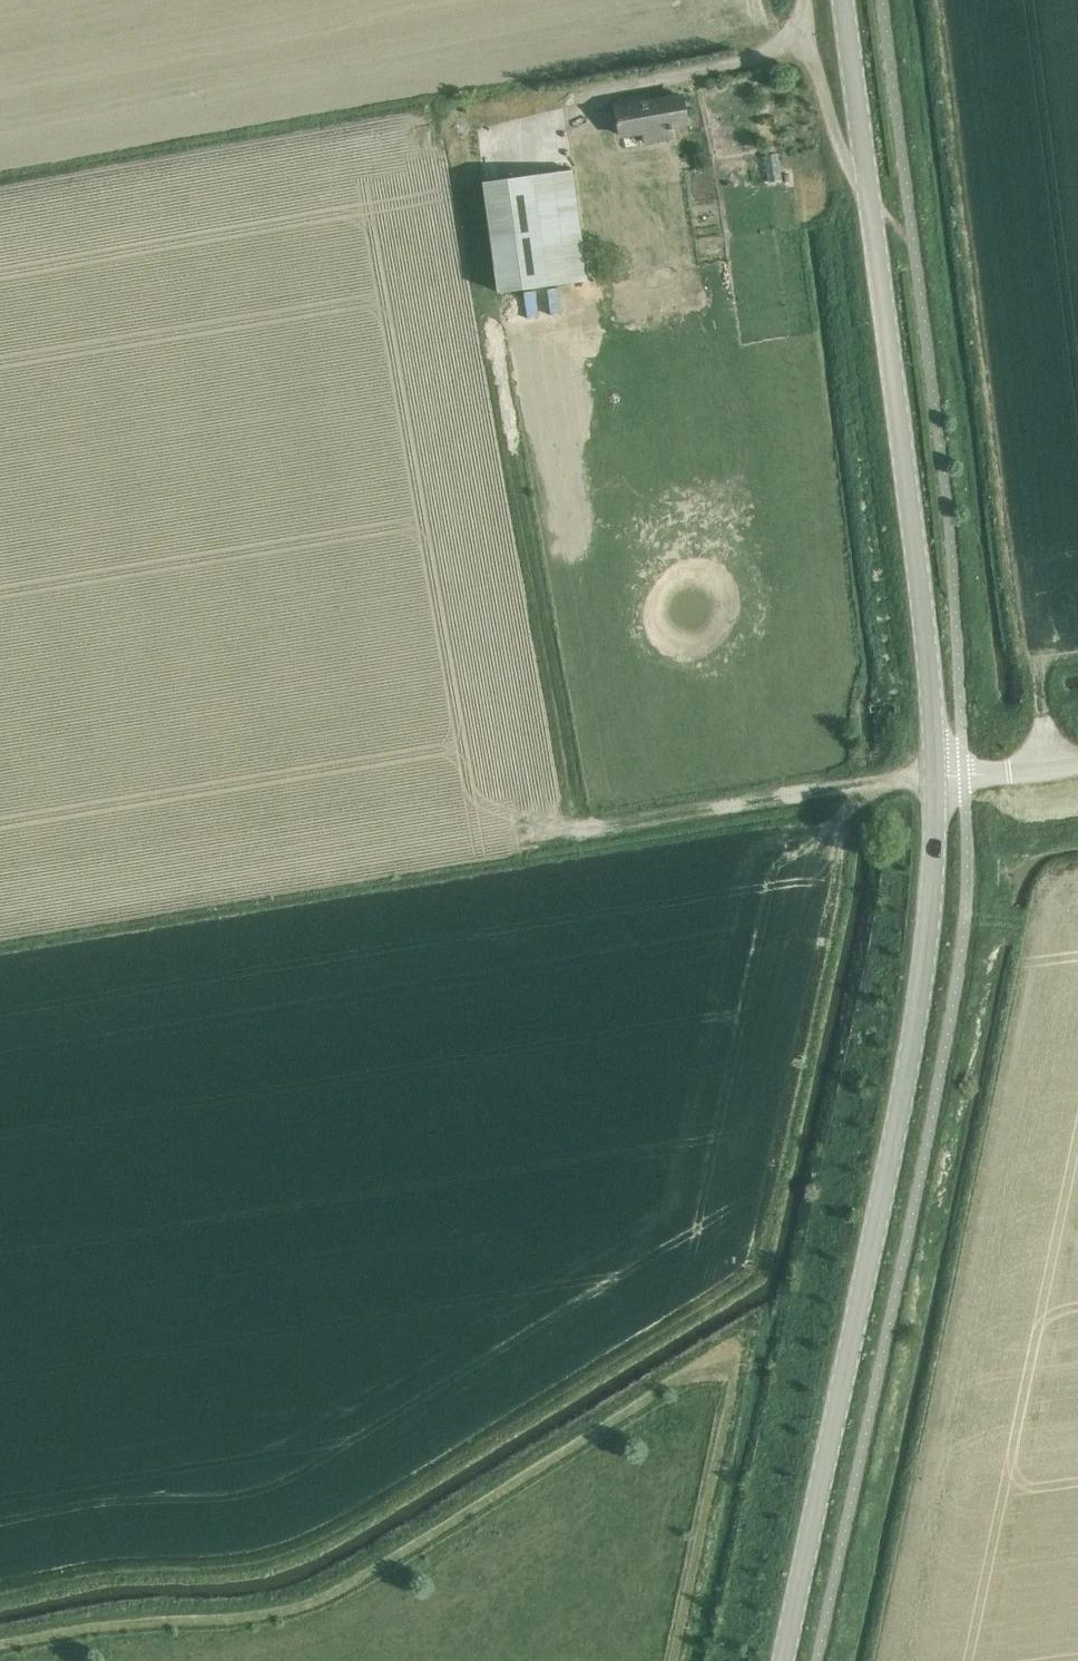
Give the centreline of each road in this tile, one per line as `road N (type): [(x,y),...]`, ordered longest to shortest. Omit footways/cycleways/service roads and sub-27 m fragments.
road 1 (secondary): [(778,1660),(921,1027),(935,769)]
road 2 (secondary): [(935,769),(838,0)]
road 3 (unclassified): [(935,769),(1077,756)]

